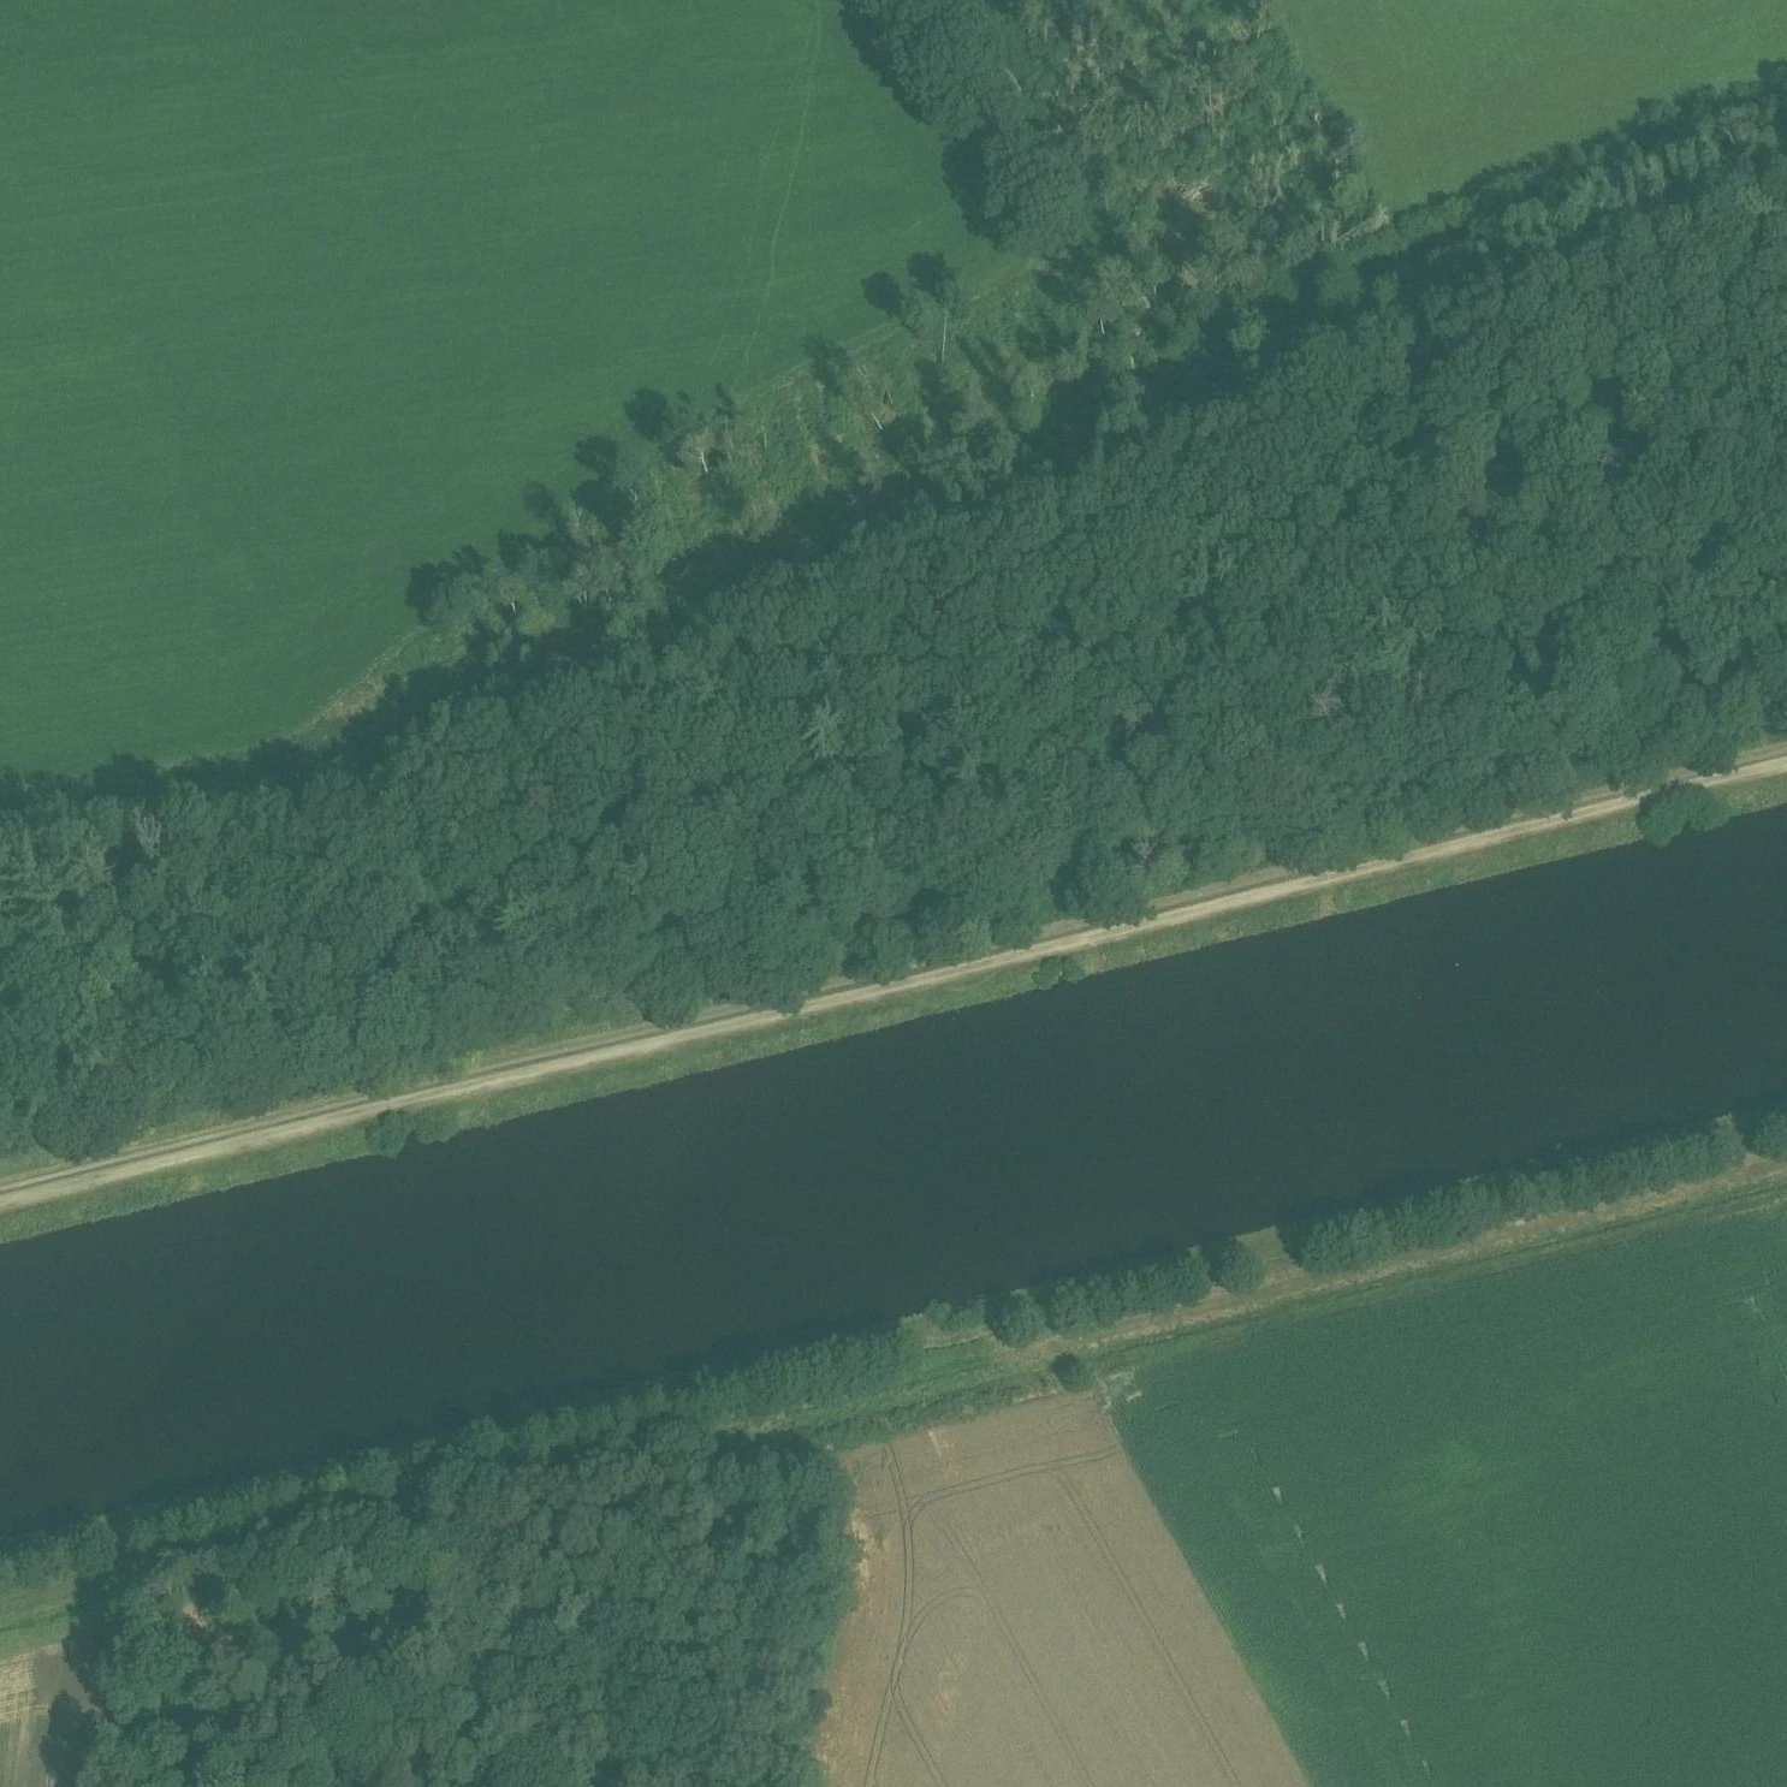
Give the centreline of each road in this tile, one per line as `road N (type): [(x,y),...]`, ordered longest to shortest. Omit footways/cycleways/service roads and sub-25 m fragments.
road 1 (track): [(0,1205),(1786,765)]

